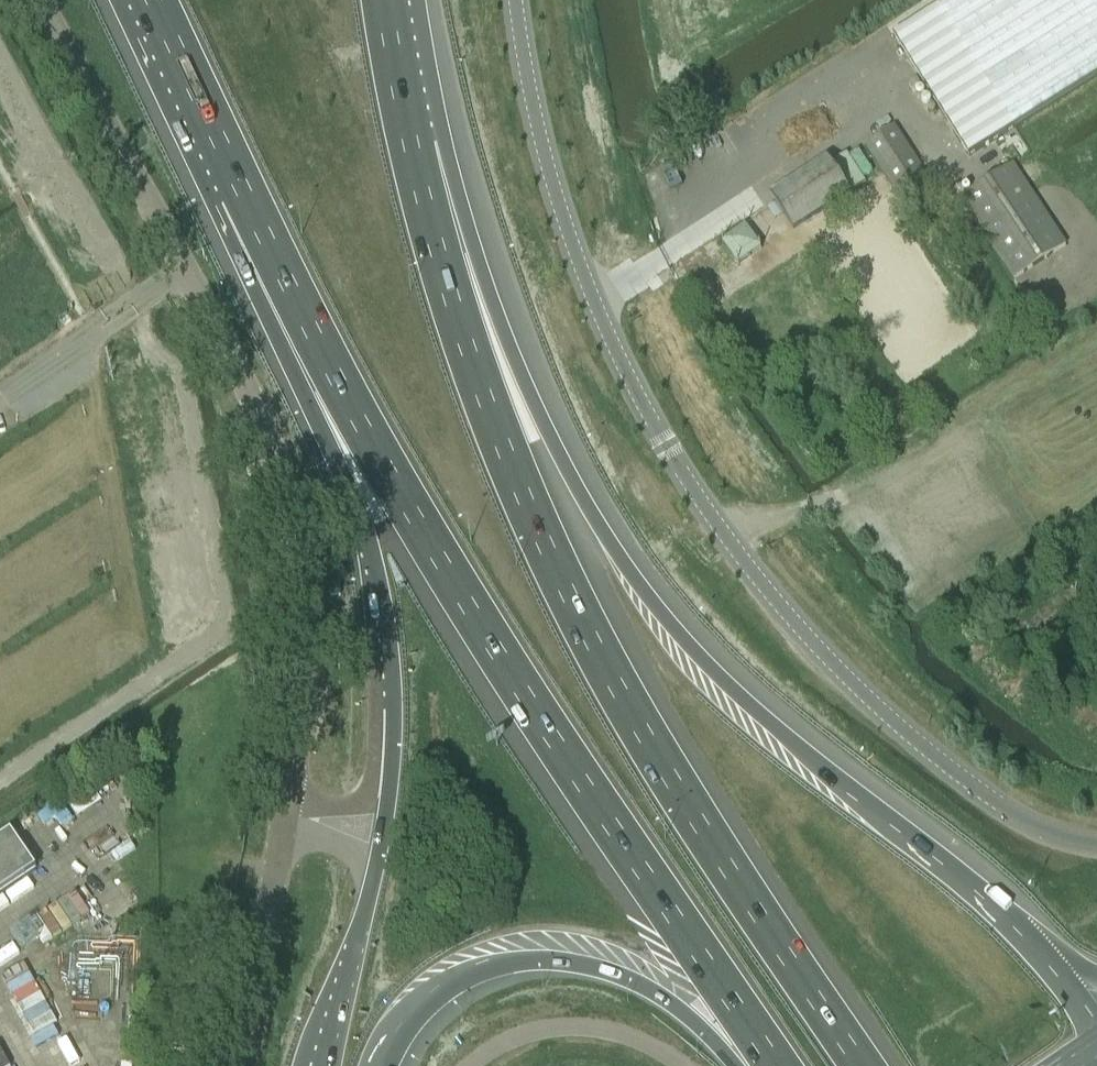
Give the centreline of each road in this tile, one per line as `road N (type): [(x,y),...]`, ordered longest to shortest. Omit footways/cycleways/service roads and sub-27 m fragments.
road 1 (motorway): [(1096,1031),(1035,949),(749,704),(670,625),(573,481),(412,150)]
road 2 (tertiary): [(1096,843),(1015,815),(862,694),(726,536),(666,444),(599,317),(548,170),(514,0)]
road 3 (motorway): [(864,1065),(674,771),(561,565),(473,356),(412,150)]
road 4 (motorway): [(241,193),(319,351),(445,569),(773,1065)]
road 5 (tertiary): [(285,814),(304,641),(284,488),(240,372),(37,0)]
road 6 (motorway): [(241,193),(382,598),(393,709),(384,832)]
road 7 (motorway): [(378,1065),(415,1007),(463,975),(543,958),(598,966),(655,994),(748,1065)]
road 8 (tertiary): [(245,1065),(285,814)]
road 9 (secondary): [(384,832),(323,1065)]
road 10 (tertiary): [(469,1065),(517,1037),(569,1026),(623,1033),(684,1065)]
road 11 (motorway): [(152,0),(241,193)]
road 12 (motorway): [(412,150),(384,0)]

